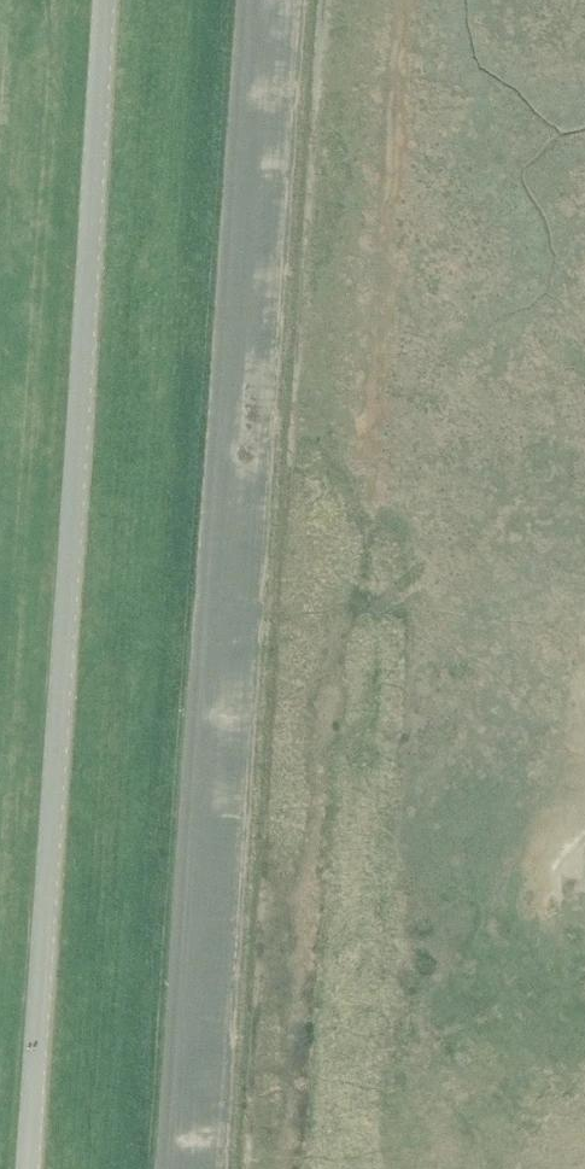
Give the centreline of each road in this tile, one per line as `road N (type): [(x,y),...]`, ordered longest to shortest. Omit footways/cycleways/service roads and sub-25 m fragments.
road 1 (track): [(254,0),(162,1168)]
road 2 (unclassified): [(28,1168),(104,0)]

